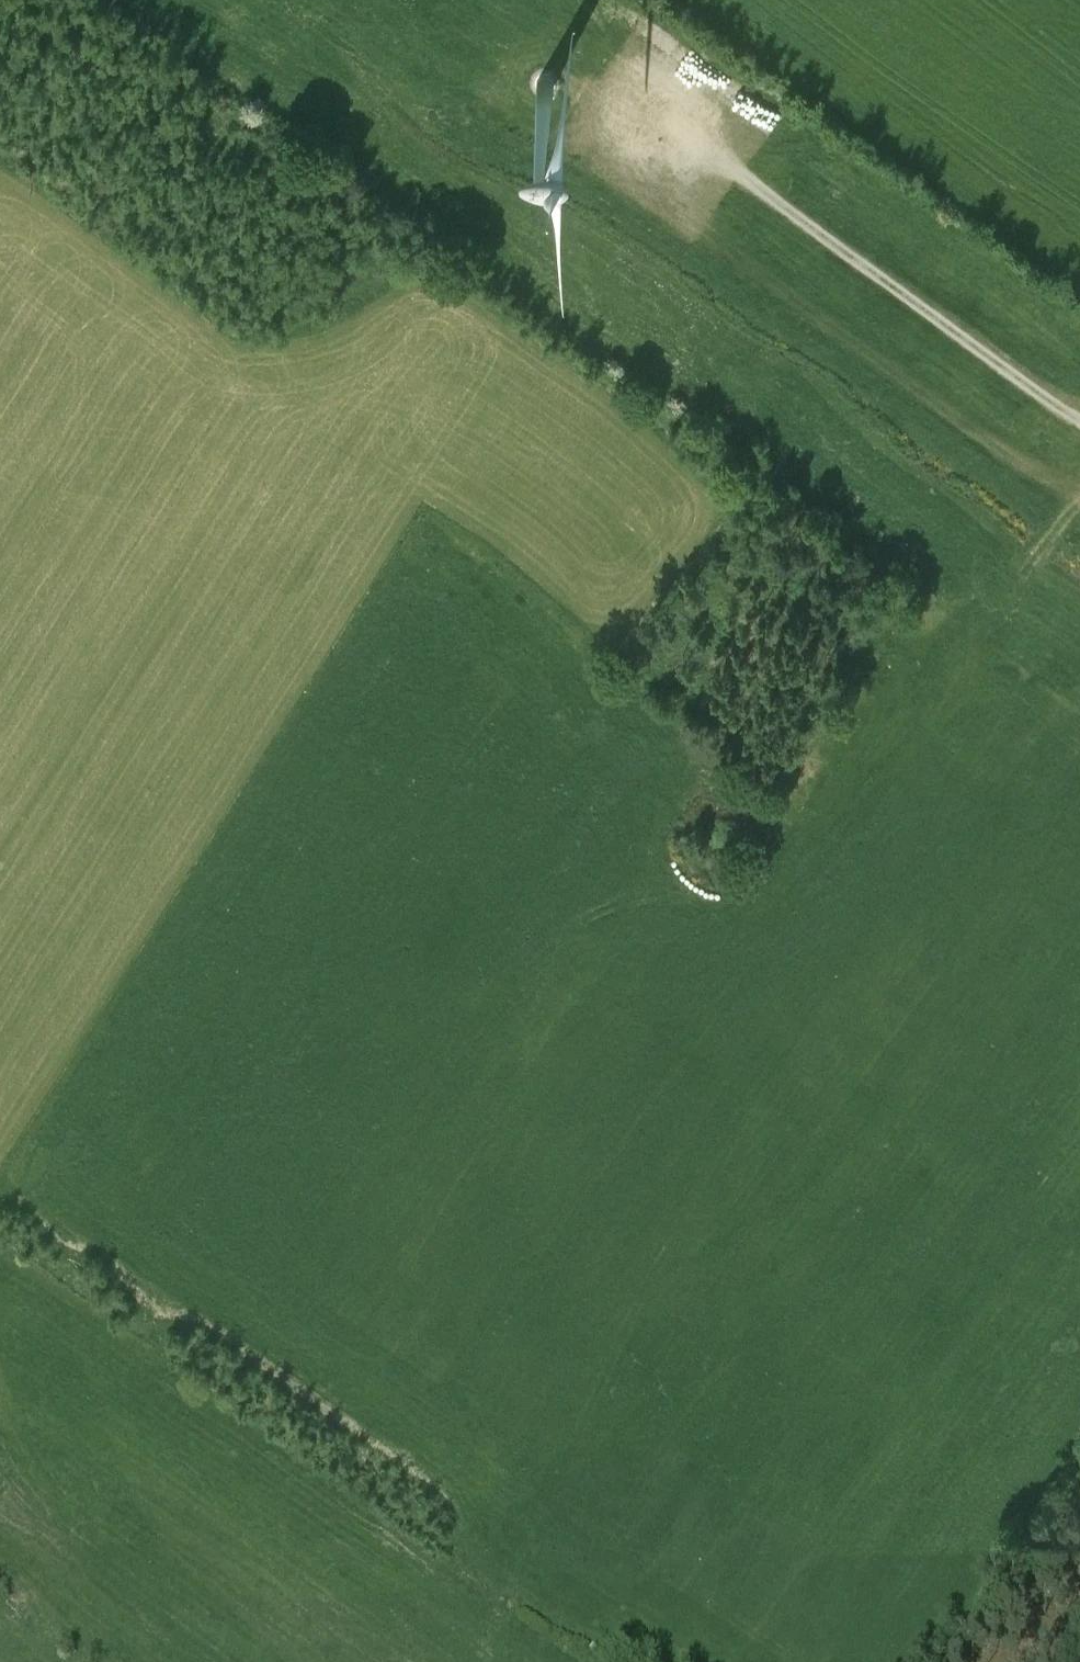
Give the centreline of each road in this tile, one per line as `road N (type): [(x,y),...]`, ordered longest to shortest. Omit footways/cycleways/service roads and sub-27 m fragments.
road 1 (track): [(592,1661),(0,1236)]
road 2 (track): [(1079,488),(661,205)]
road 3 (track): [(0,201),(279,395)]

